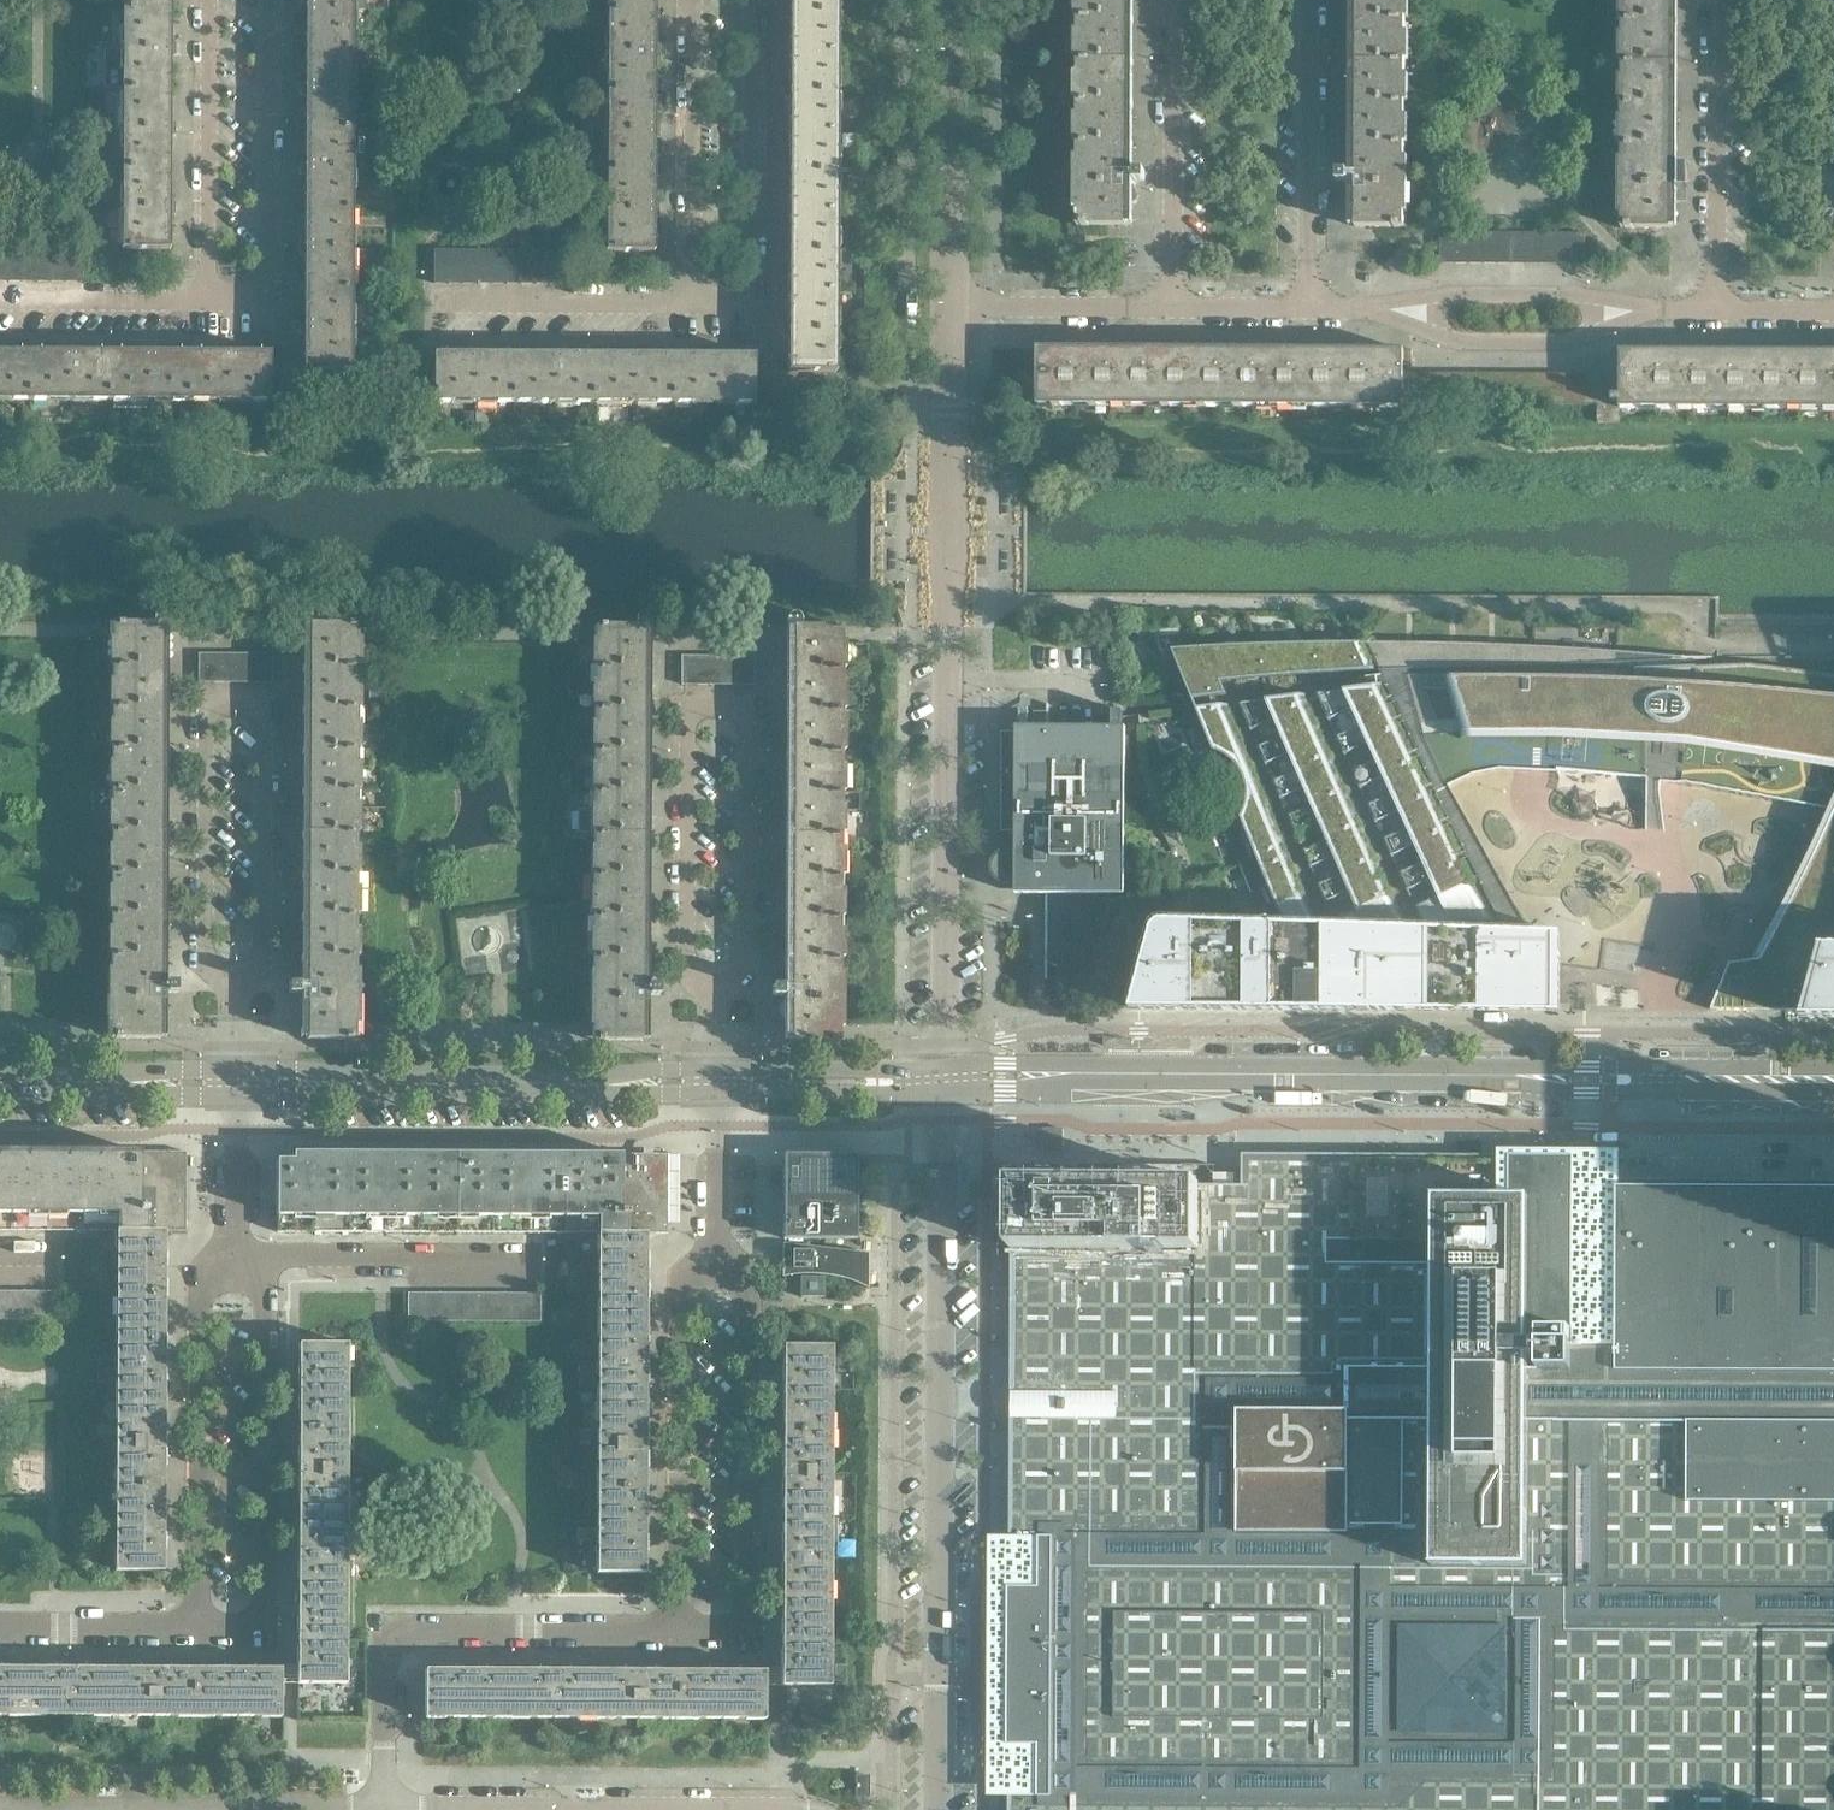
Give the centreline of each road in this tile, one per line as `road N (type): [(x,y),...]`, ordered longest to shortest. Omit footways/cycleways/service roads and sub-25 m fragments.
road 1 (tertiary): [(948,1078),(1833,1080)]
road 2 (residential): [(948,1078),(953,307)]
road 3 (residential): [(941,1809),(948,1078)]
road 4 (tertiary): [(235,1083),(714,1080)]
road 5 (residential): [(385,1809),(385,1649),(400,1630),(681,1631)]
road 6 (residential): [(681,1631),(749,1631),(749,1293),(716,1269)]
road 7 (residential): [(200,1629),(265,1628),(266,1256)]
road 8 (residential): [(803,1809),(385,1809)]
road 9 (residential): [(200,1629),(200,1294),(236,1255)]
road 10 (residential): [(385,1809),(0,1807)]
road 11 (residential): [(681,1631),(681,1291),(716,1269)]
road 12 (residential): [(695,302),(755,303),(756,0)]
road 13 (residential): [(214,301),(271,300),(272,0)]
road 14 (residential): [(235,985),(205,953),(207,703),(265,704)]
road 15 (residential): [(747,708),(689,708),(686,961),(715,988)]
road 16 (residential): [(1367,307),(1460,342),(1565,343),(1664,309)]
road 17 (residential): [(1713,309),(1716,0)]
road 18 (residential): [(953,307),(956,0)]
road 19 (residential): [(1168,0),(1171,307)]
road 20 (residential): [(1309,307),(1309,0)]
road 21 (residential): [(696,0),(695,302)]
road 22 (residential): [(214,0),(214,301)]
road 23 (residential): [(1664,309),(1585,294),(1445,294),(1367,307)]
road 24 (residential): [(715,988),(747,960),(747,708)]
road 25 (residential): [(235,985),(263,955),(265,704)]
road 26 (residential): [(266,1256),(534,1257)]
road 27 (residential): [(430,300),(695,302)]
road 28 (tertiary): [(0,1082),(235,1083)]
road 29 (tertiary): [(714,1080),(948,1078)]
road 30 (residential): [(953,307),(1171,307)]
road 31 (residential): [(0,298),(214,301)]
road 32 (residential): [(0,1630),(200,1629)]
road 33 (residential): [(716,1269),(714,1080)]
road 34 (residential): [(236,1255),(235,1083)]
road 35 (residential): [(1171,307),(1309,307)]
road 36 (residential): [(1713,309),(1833,310)]

